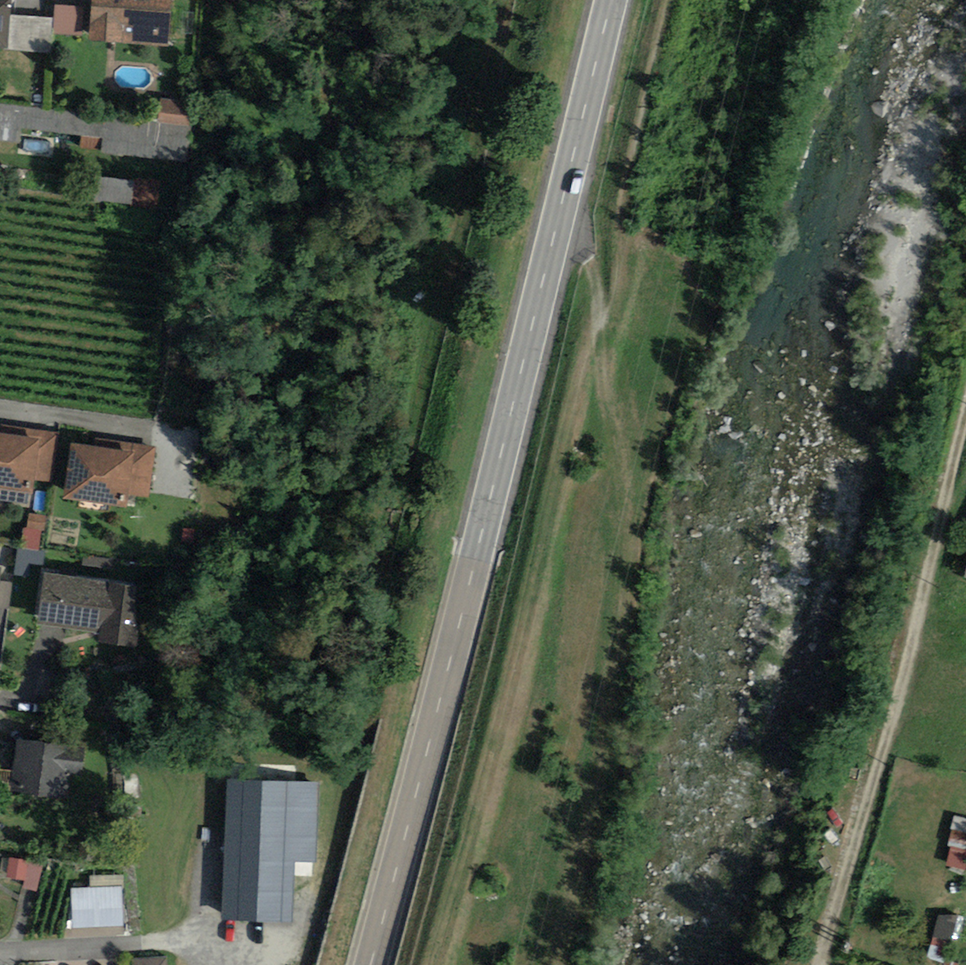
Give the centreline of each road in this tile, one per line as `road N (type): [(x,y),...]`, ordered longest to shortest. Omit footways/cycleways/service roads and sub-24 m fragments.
road 1 (track): [(419,964),(558,407),(614,294),(670,0)]
road 2 (secondary): [(614,0),(473,587),(370,964)]
road 3 (track): [(965,409),(820,964)]

